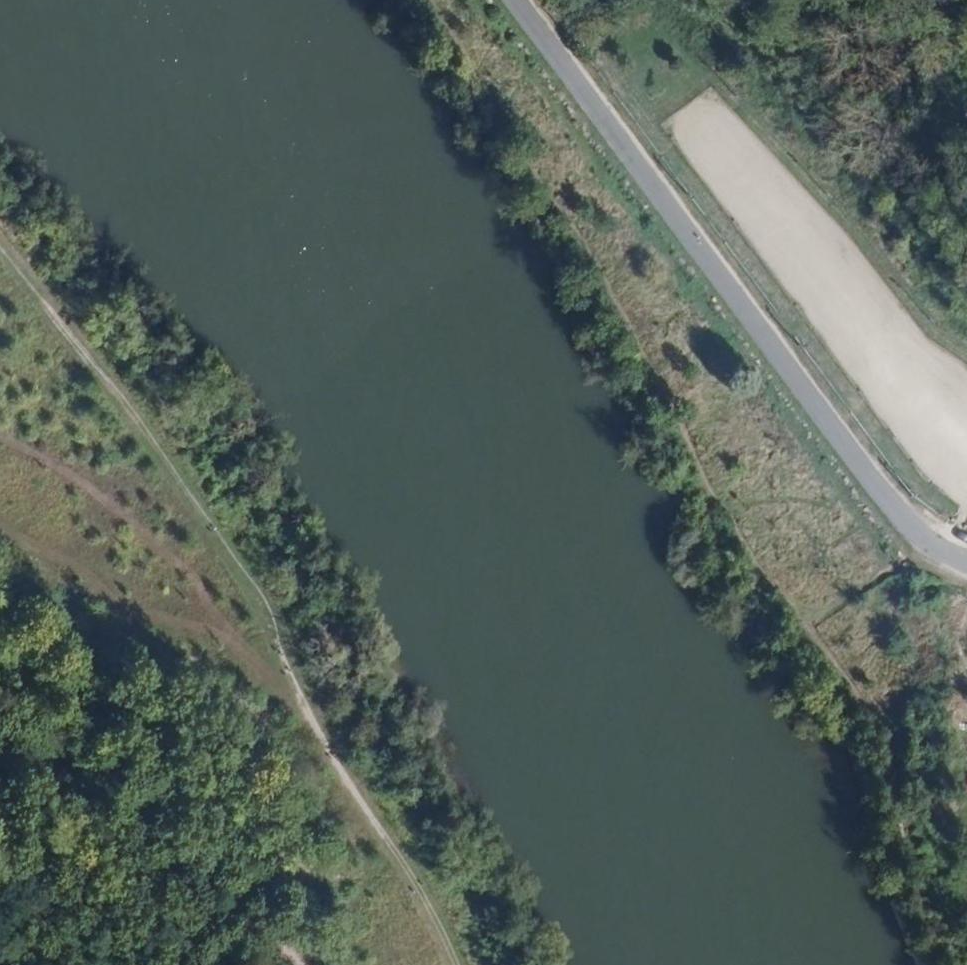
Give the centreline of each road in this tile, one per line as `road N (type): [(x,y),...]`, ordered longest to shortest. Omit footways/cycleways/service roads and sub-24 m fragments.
road 1 (residential): [(966,563),(926,541),(882,494),(512,0)]
road 2 (track): [(0,748),(171,849),(295,964)]

